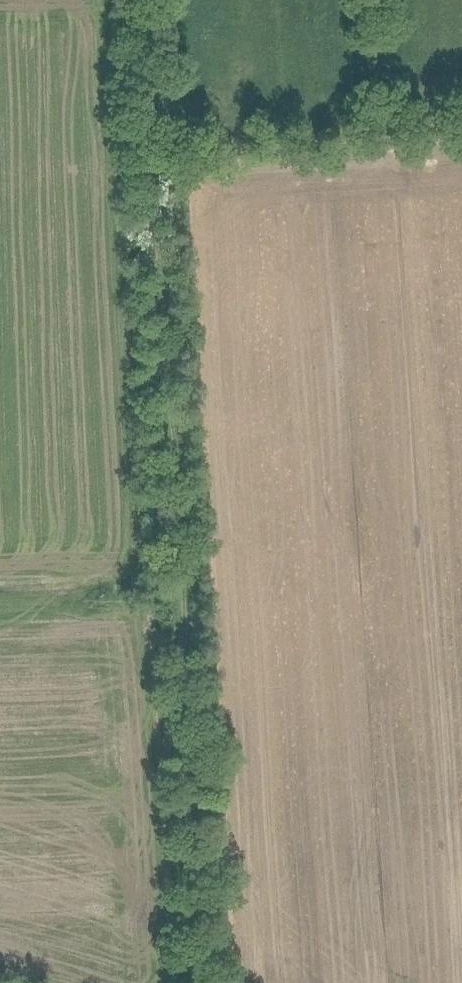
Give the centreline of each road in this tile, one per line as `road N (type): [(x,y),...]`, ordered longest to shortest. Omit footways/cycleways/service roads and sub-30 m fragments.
road 1 (track): [(201,982),(148,0)]

